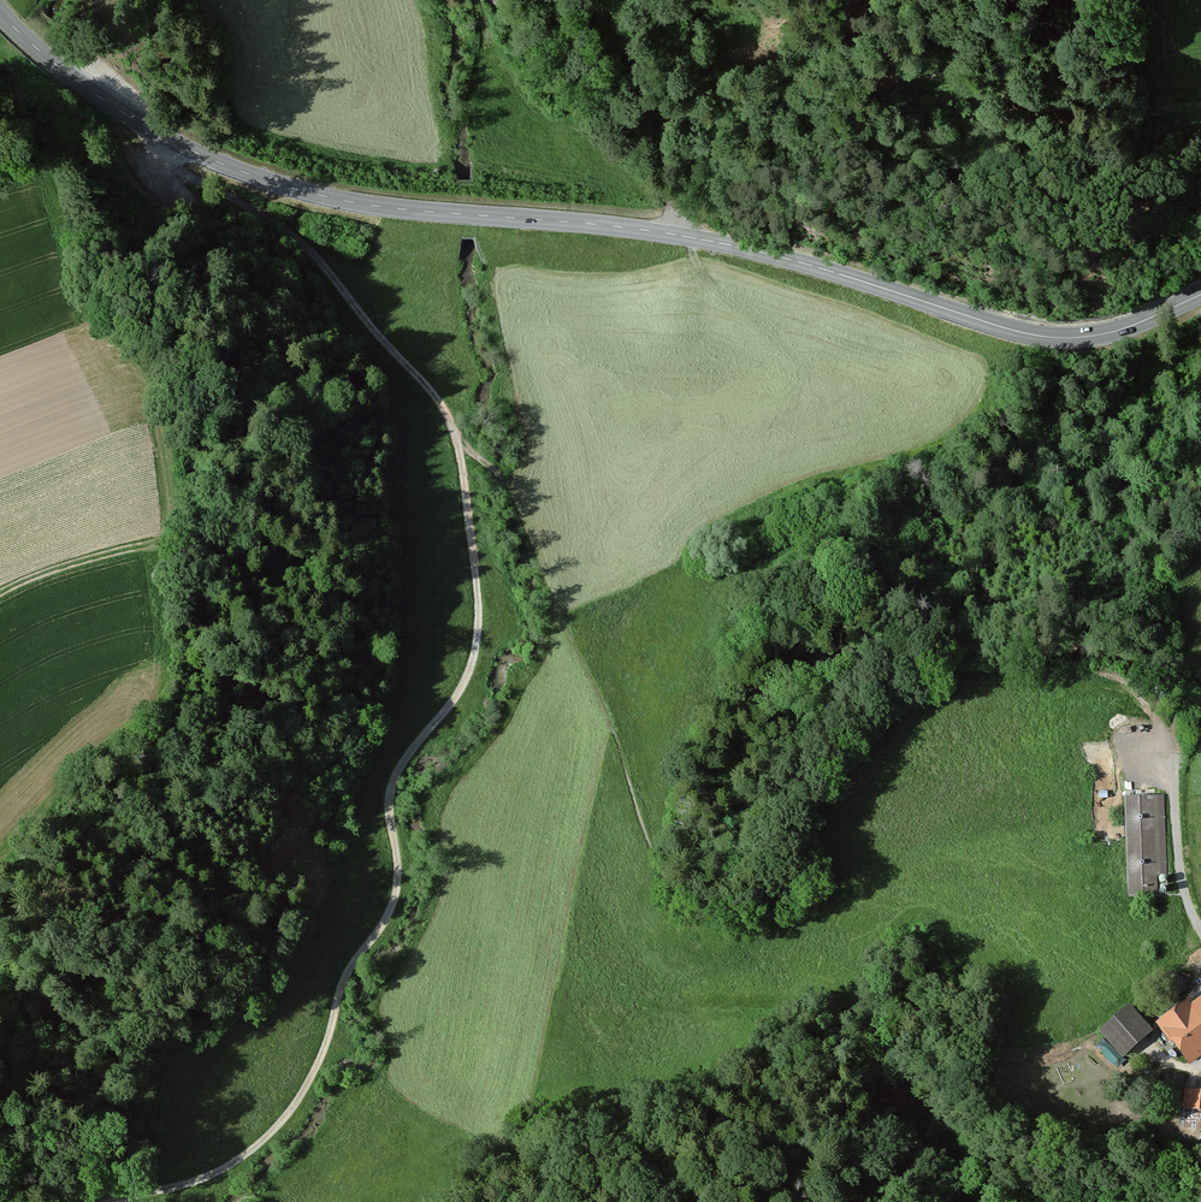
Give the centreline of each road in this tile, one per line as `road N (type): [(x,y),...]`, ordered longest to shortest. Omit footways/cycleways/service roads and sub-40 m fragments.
road 1 (track): [(170,167),(279,230),(443,409),(460,448),(476,645),(465,681),(392,779),(396,895),(345,978),(334,1036),(304,1099),(272,1144),(234,1166),(115,1201)]
road 2 (tertiary): [(1200,289),(1125,324),(1050,335),(684,237),(368,209),(307,195),(167,140),(57,66),(0,14)]
road 3 (track): [(637,796),(521,513),(503,479),(460,448)]
road 4 (track): [(507,0),(667,188),(697,274)]
road 5 (track): [(208,589),(200,547),(181,538),(36,574),(0,595)]
road 6 (track): [(201,155),(170,167),(73,113),(0,127)]
road 7 (residential): [(1200,928),(1179,865),(1177,721)]

